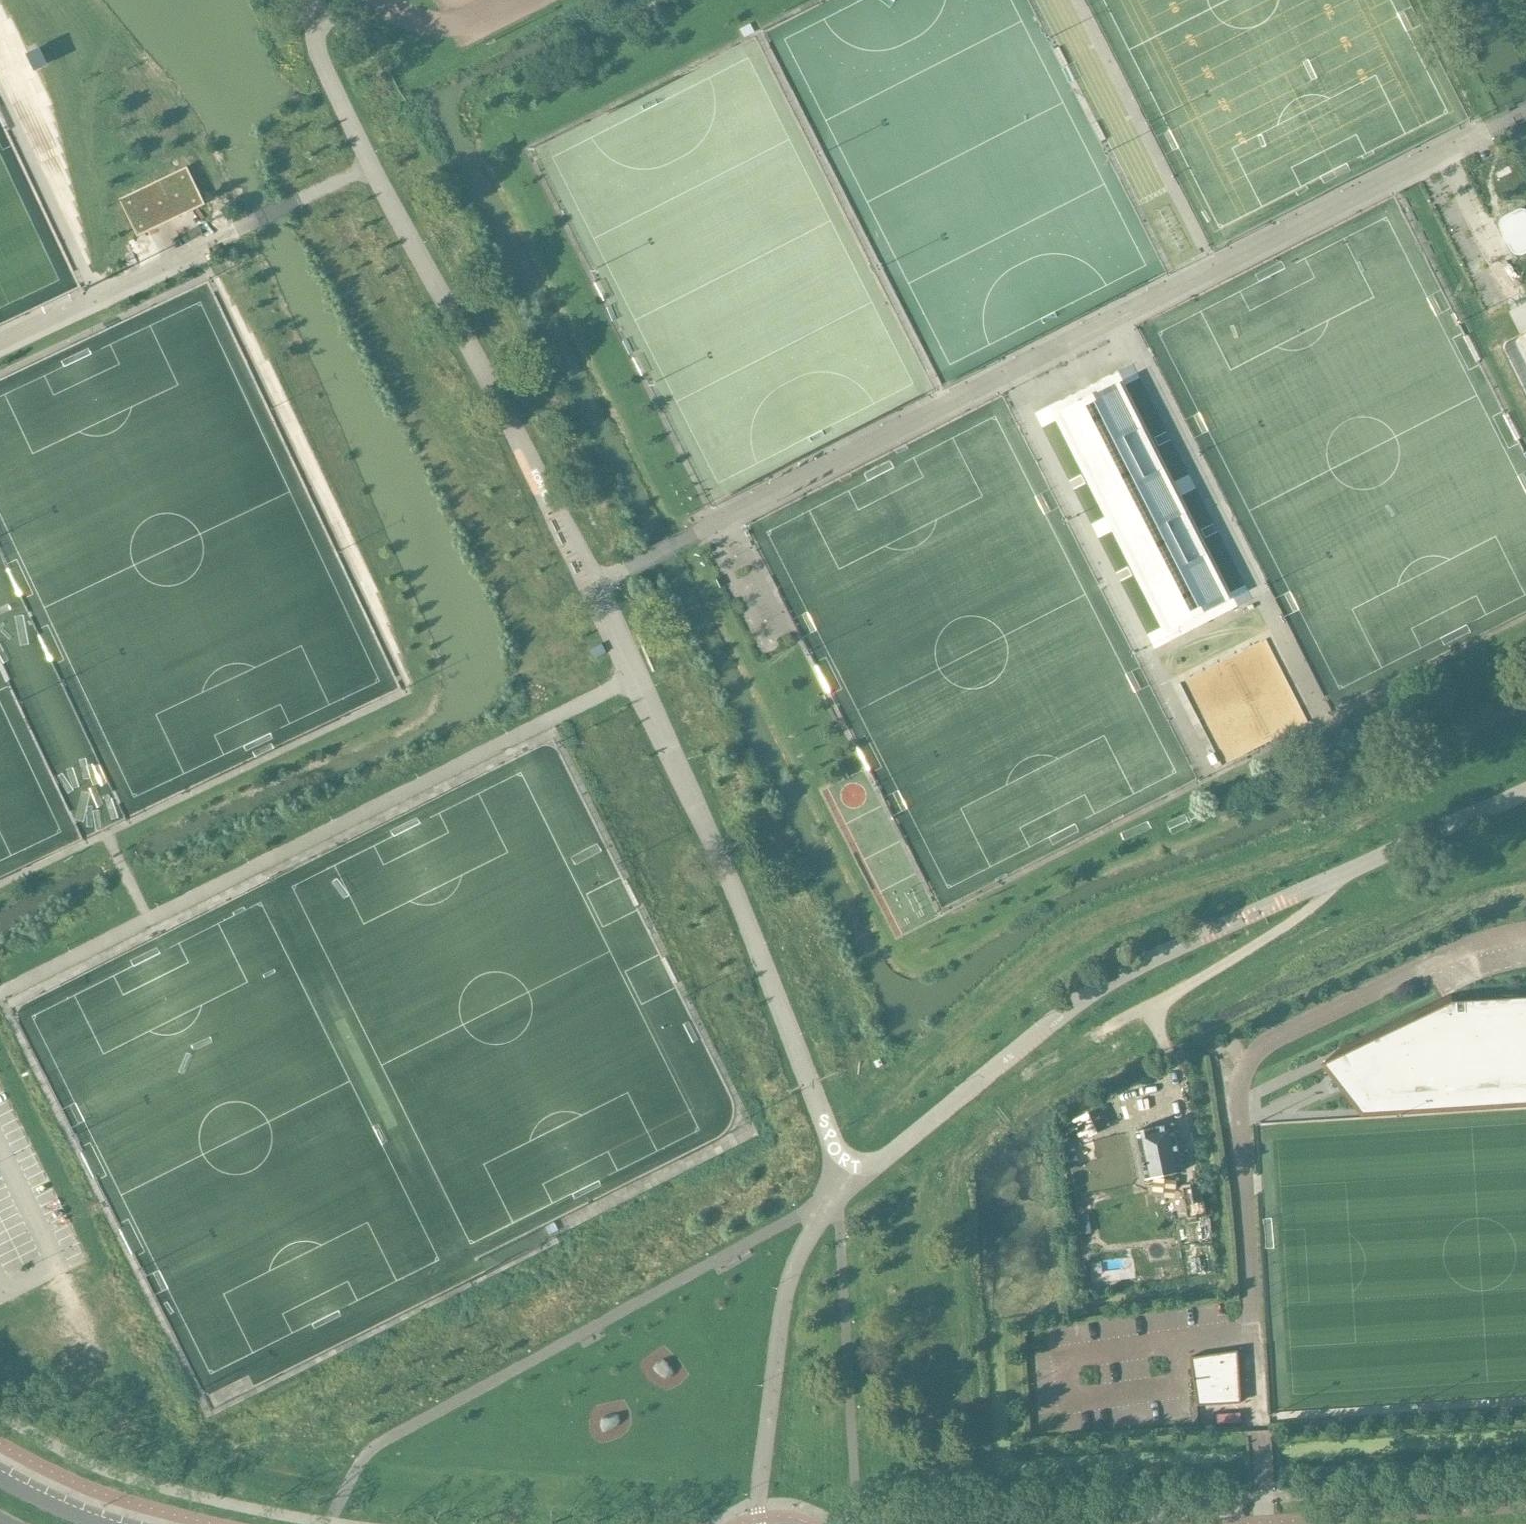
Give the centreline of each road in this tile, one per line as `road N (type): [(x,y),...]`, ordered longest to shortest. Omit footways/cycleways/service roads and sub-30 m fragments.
road 1 (unclassified): [(1525,792),(1348,870)]
road 2 (unclassified): [(0,1293),(56,1265),(0,1155)]

